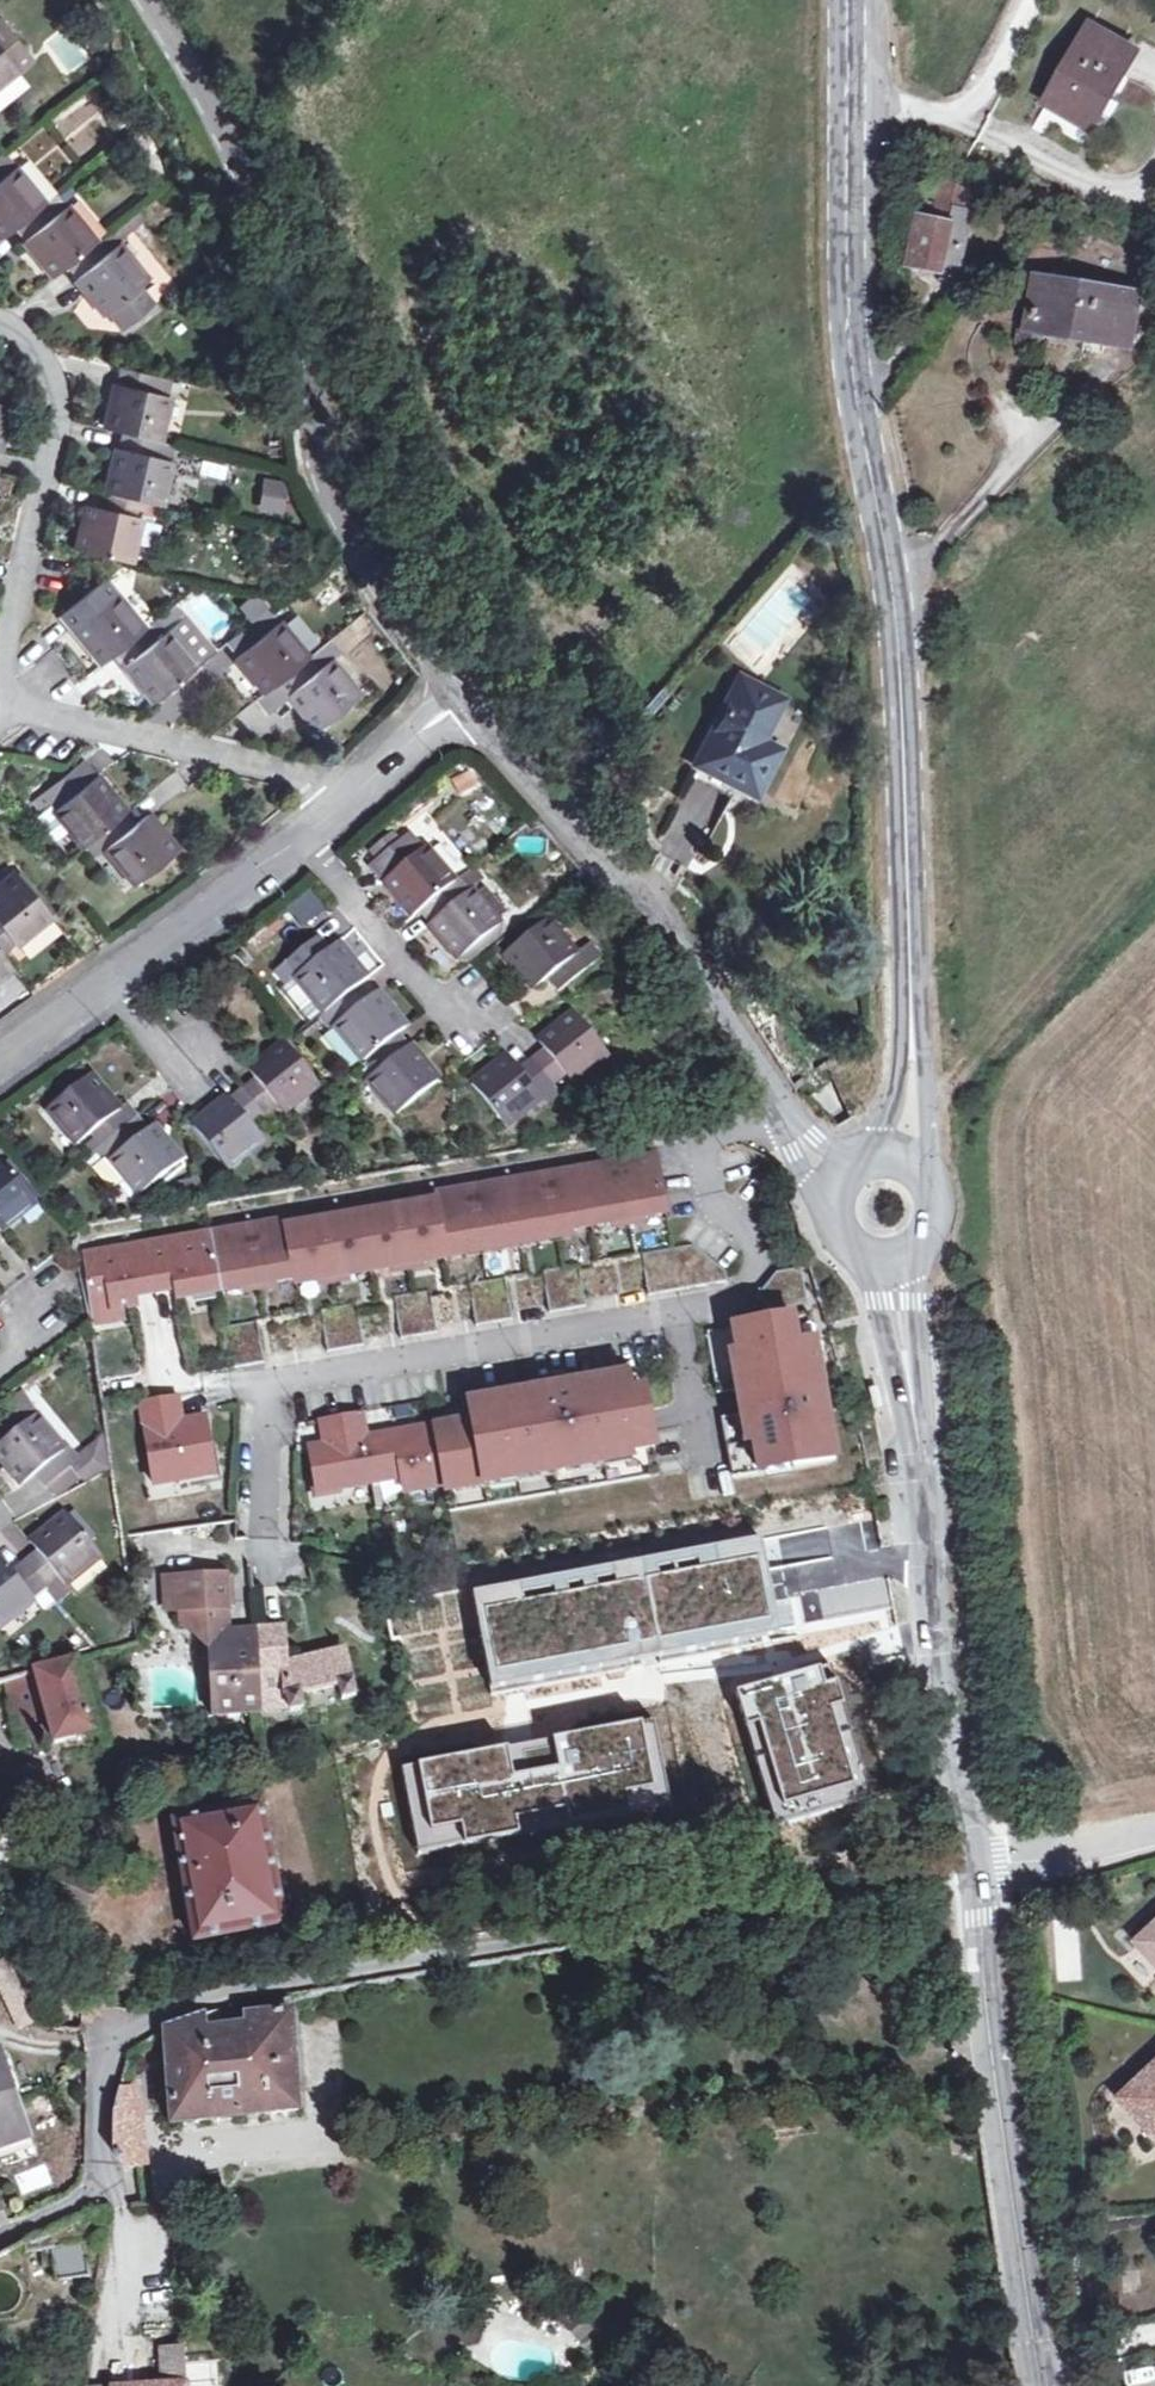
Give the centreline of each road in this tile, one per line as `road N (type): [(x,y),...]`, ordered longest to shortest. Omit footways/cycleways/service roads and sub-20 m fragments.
road 1 (residential): [(976,1868),(187,2000),(116,2037),(95,2101),(108,2179),(81,2202),(0,2238)]
road 2 (secondary): [(852,0),(855,341),(859,404),(892,544),(912,977)]
road 3 (residential): [(783,1117),(721,1136),(709,1148),(711,1198),(759,1259),(754,1279),(719,1305),(285,1383),(271,1414),(258,1559)]
road 4 (unclassified): [(146,0),(282,272),(337,503),(470,699)]
road 5 (secondary): [(894,1266),(976,1868)]
road 6 (unclassified): [(470,699),(637,895),(727,1021),(783,1117)]
road 7 (secondary): [(976,1868),(1040,2385)]
road 8 (residential): [(0,320),(49,366),(60,416),(0,687)]
road 9 (residential): [(0,699),(304,775),(341,800)]
road 10 (residential): [(303,836),(467,1025)]
road 11 (residential): [(303,836),(109,981)]
road 12 (secondary): [(935,1181),(912,977)]
road 13 (residential): [(976,1868),(1154,1832)]
road 14 (secondary): [(912,977),(883,1152)]
road 15 (residential): [(470,699),(341,800)]
road 16 (residential): [(109,981),(167,1051),(188,1066),(216,1061)]
road 17 (residential): [(109,981),(0,1062)]

